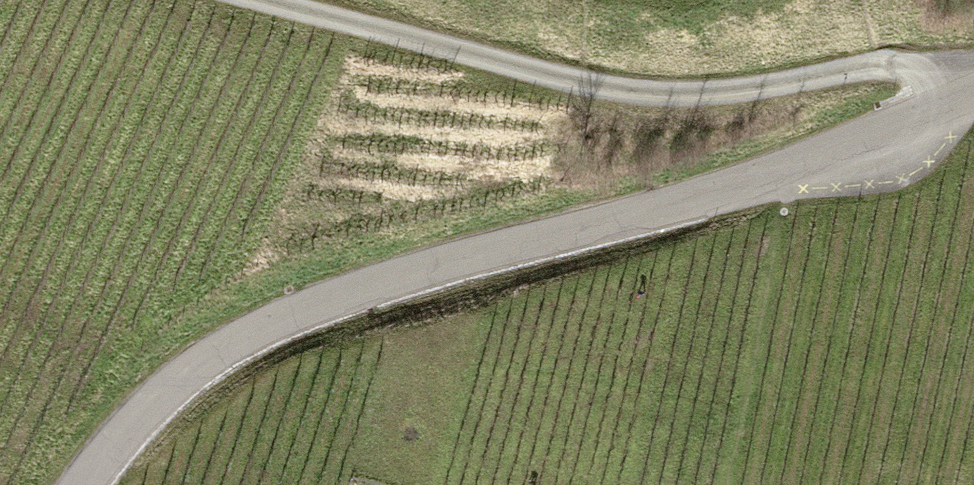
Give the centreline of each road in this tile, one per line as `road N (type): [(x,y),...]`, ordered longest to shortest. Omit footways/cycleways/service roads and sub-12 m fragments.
road 1 (residential): [(87,484),(135,414),(278,313),(699,199),(973,92)]
road 2 (track): [(962,96),(931,66),(684,97),(582,81),(259,0)]

